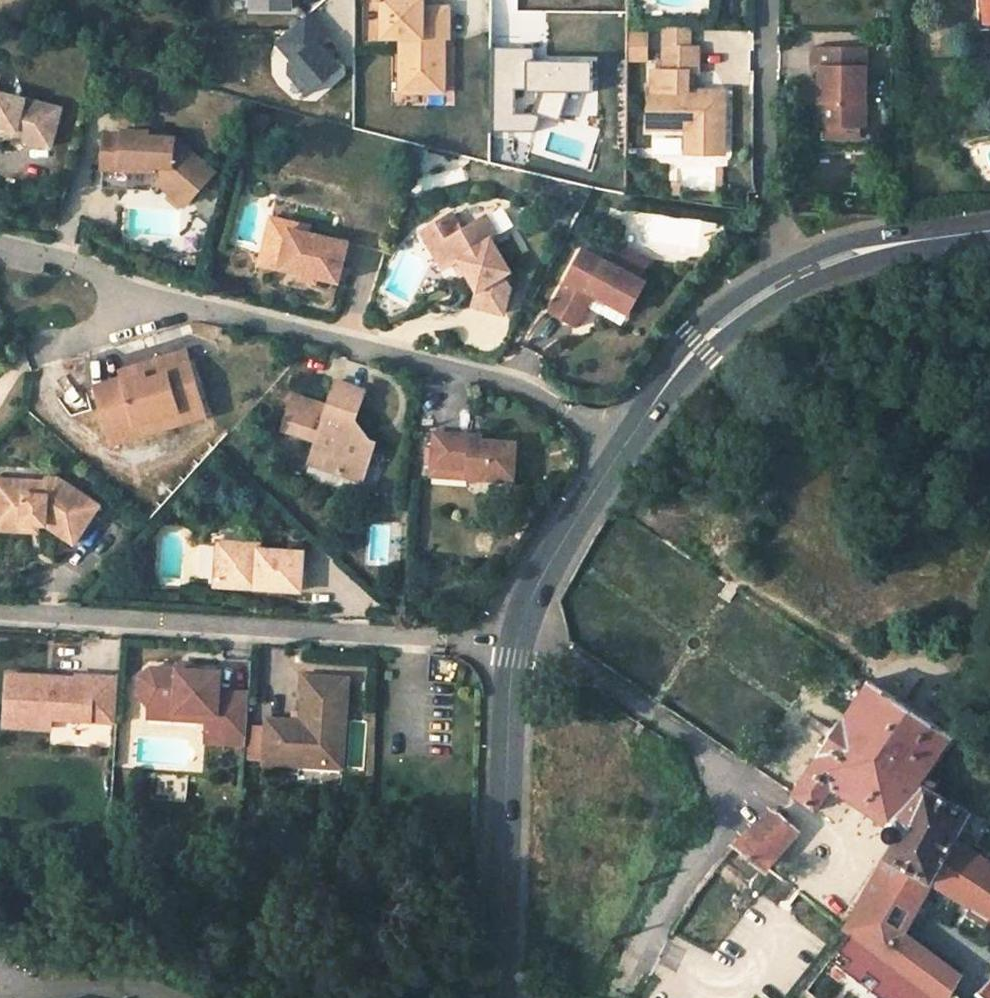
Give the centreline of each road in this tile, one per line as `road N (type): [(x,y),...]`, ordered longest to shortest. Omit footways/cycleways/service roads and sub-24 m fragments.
road 1 (residential): [(620,449),(515,385),(128,295)]
road 2 (residential): [(0,611),(510,645)]
road 3 (tertiary): [(498,997),(510,645)]
road 4 (residential): [(764,0),(764,192),(783,276)]
road 5 (tertiary): [(620,449),(703,332),(783,276)]
road 6 (tertiary): [(510,645),(529,593),(620,449)]
road 7 (tertiary): [(783,276),(874,247),(989,233)]
road 8 (residential): [(128,295),(78,262),(0,244)]

